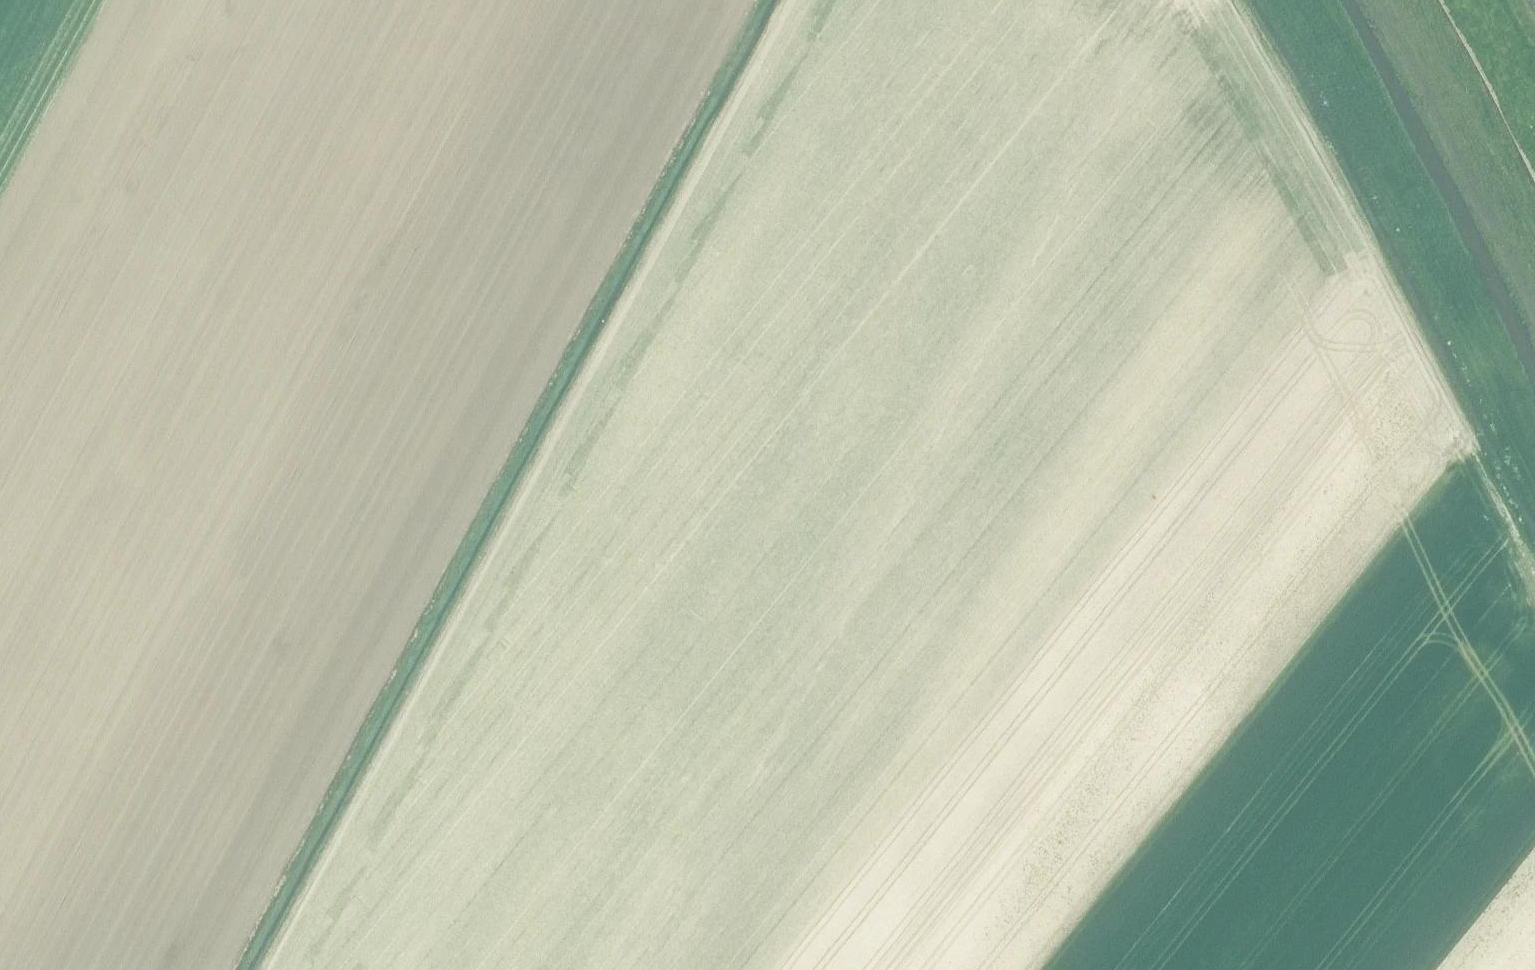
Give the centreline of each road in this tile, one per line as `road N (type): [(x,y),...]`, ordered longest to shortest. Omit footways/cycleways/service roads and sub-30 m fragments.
road 1 (track): [(1534,456),(1438,240),(1306,0)]

